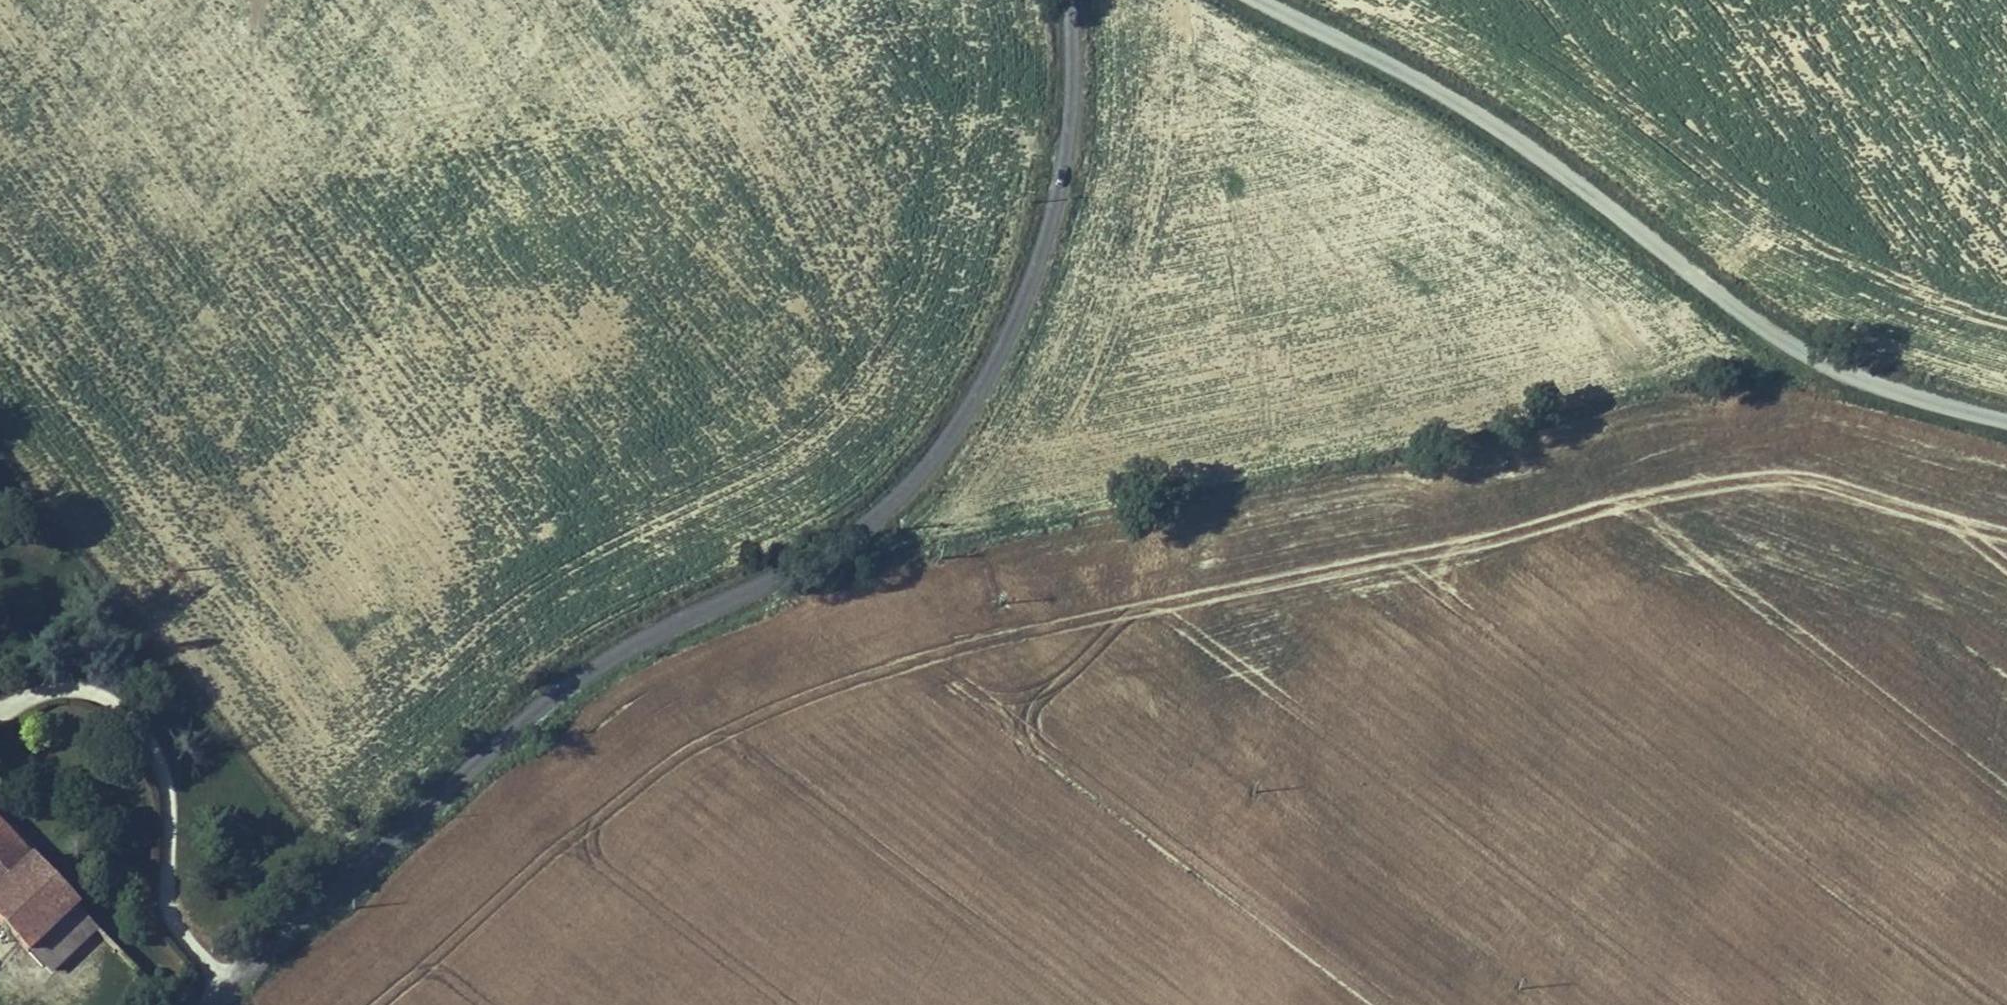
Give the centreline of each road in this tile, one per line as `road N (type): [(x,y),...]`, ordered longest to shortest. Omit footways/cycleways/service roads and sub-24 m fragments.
road 1 (tertiary): [(1070,0),(1072,93),(1054,212),(1016,319),(931,461),(897,498),(820,554),(665,628),(552,696),(218,1004)]
road 2 (unclassified): [(1255,0),(1484,120),(1813,358),(2006,421)]

